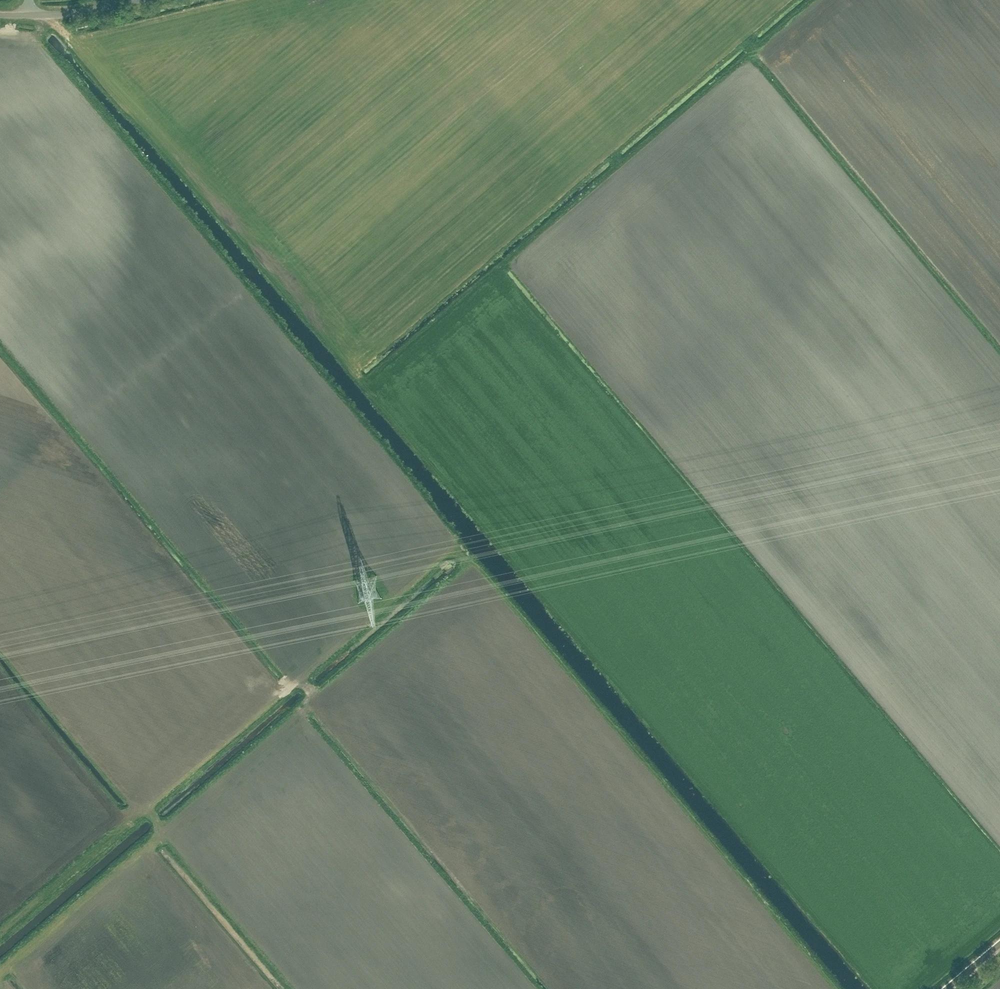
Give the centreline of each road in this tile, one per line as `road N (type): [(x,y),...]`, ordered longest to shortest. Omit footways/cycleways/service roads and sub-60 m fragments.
road 1 (track): [(0,931),(283,694)]
road 2 (unclassified): [(0,14),(56,14),(128,0)]

